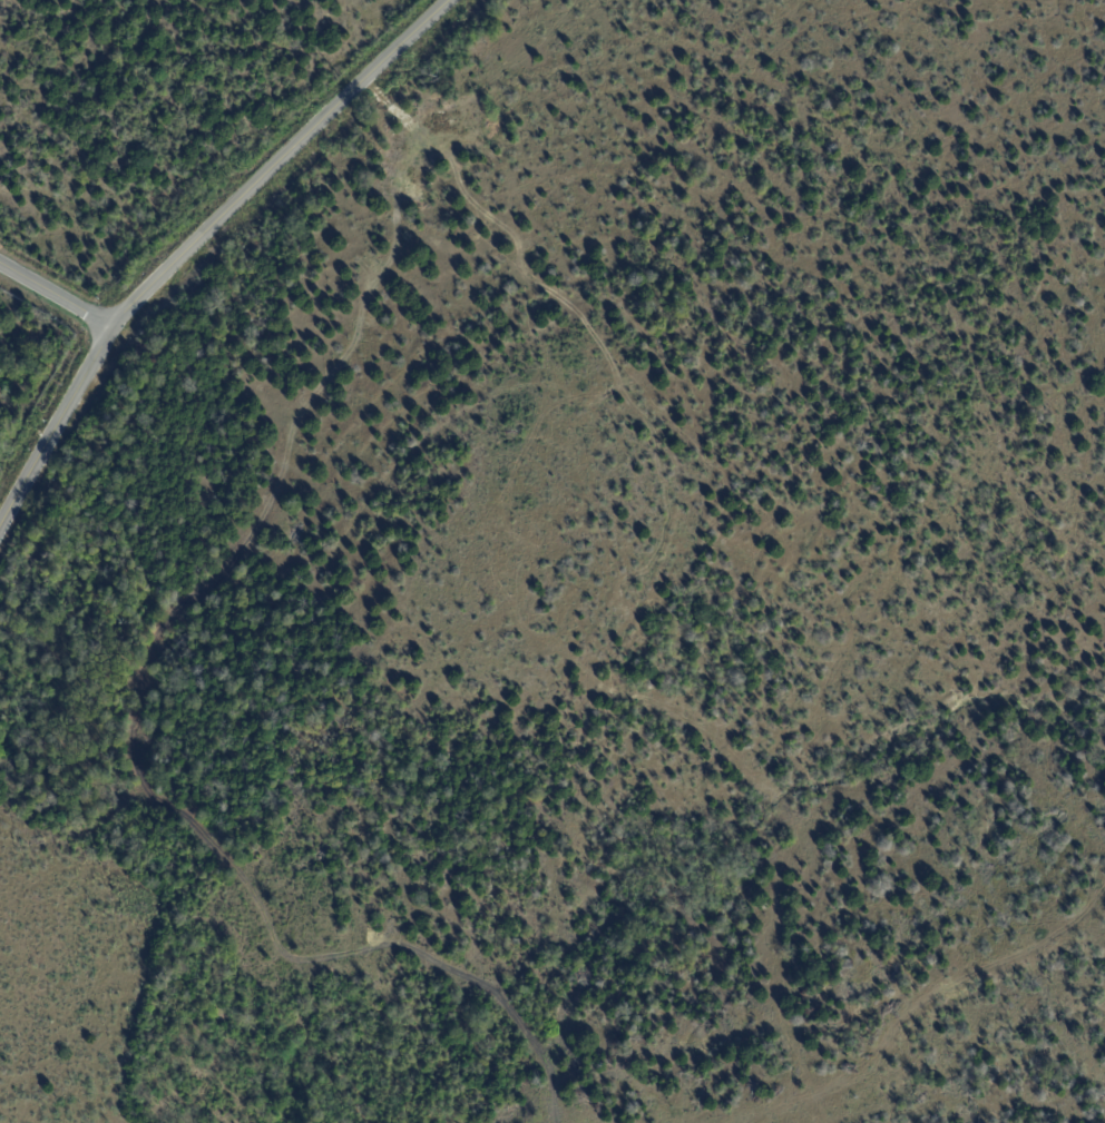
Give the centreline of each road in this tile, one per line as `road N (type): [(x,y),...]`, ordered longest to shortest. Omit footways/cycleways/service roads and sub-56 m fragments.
road 1 (residential): [(0,528),(110,327),(457,0)]
road 2 (residential): [(0,266),(110,327)]

